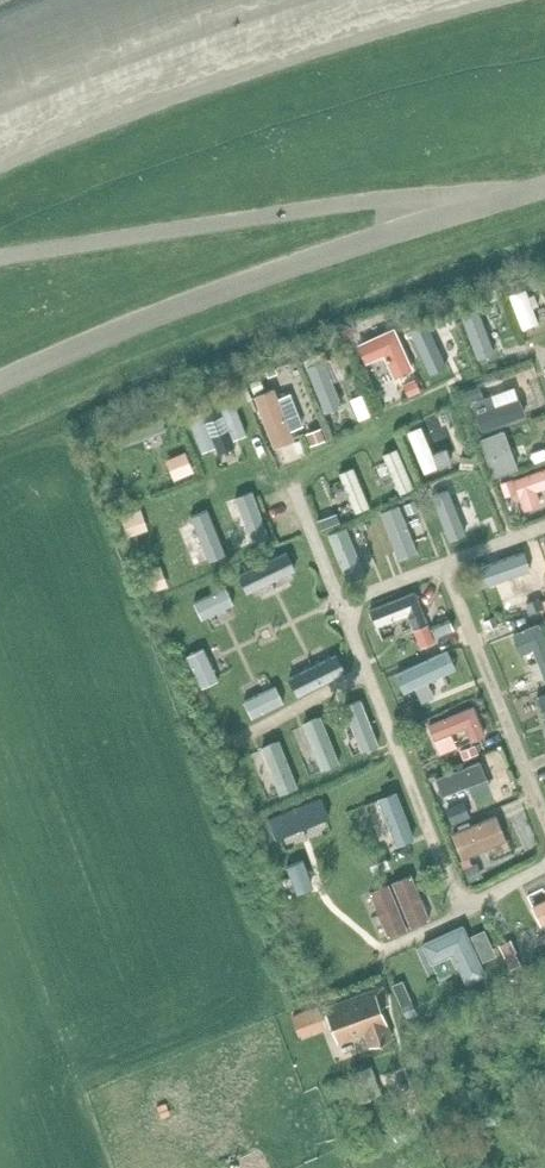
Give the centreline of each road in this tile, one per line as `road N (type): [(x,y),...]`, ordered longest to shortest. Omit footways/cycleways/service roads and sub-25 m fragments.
road 1 (unclassified): [(0,388),(285,268),(544,191)]

